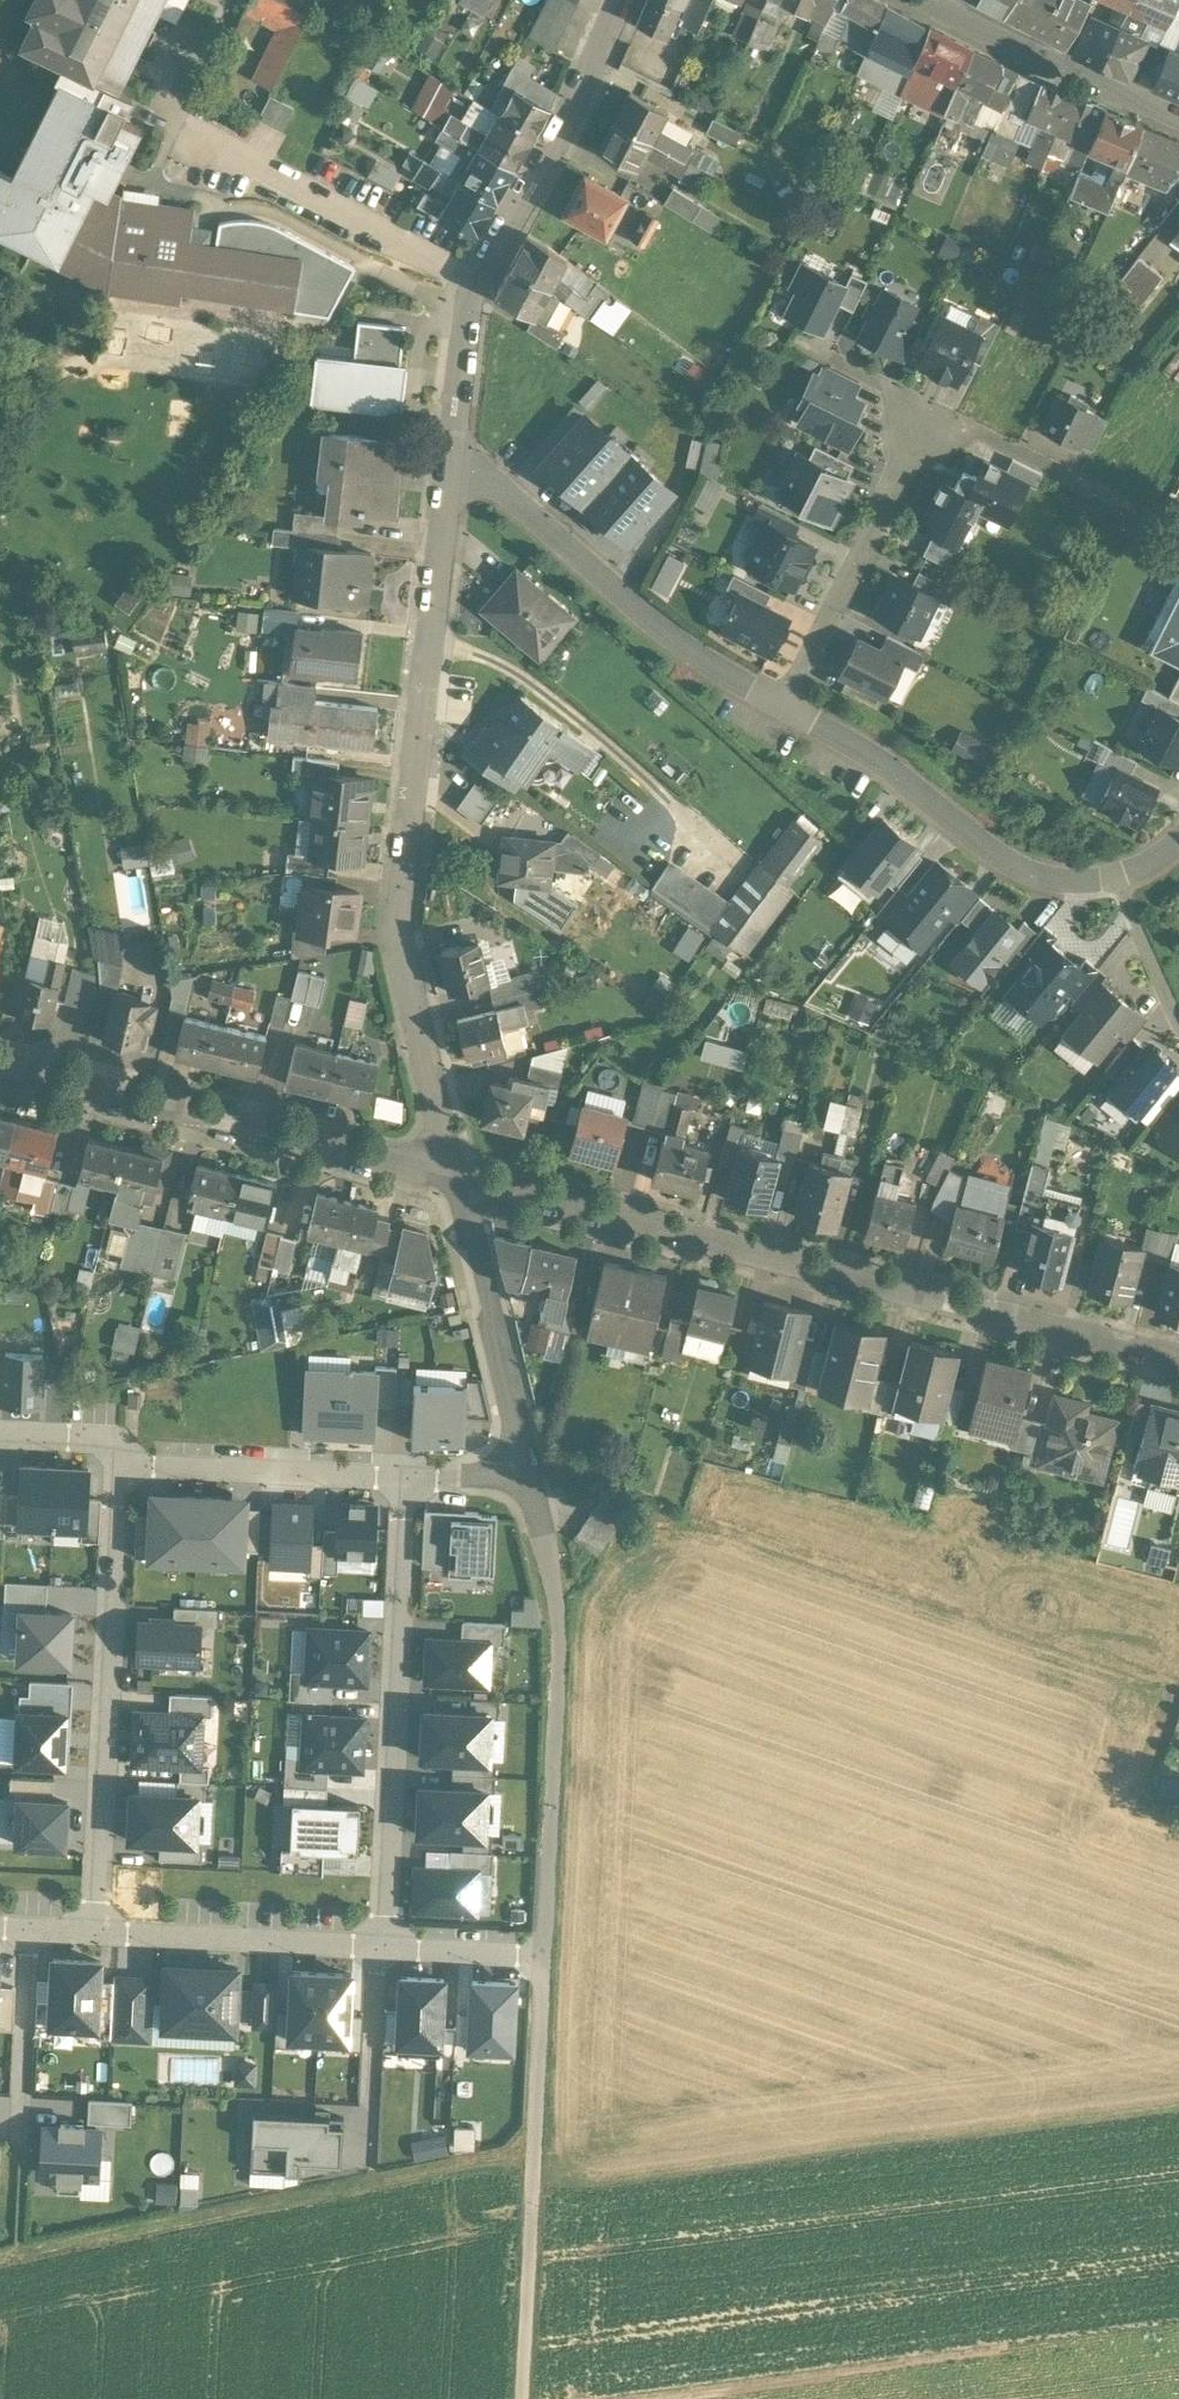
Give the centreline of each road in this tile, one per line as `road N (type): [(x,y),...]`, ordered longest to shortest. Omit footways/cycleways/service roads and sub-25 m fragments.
road 1 (residential): [(1178,1362),(448,1178)]
road 2 (residential): [(448,1178),(399,944),(452,470)]
road 3 (residential): [(726,1683),(991,1696),(976,1978)]
road 4 (track): [(534,2152),(0,2260)]
road 5 (residential): [(452,470),(475,280),(585,84),(618,0)]
road 6 (residential): [(124,1465),(97,1932)]
road 7 (residential): [(403,1481),(378,1947)]
road 8 (residential): [(448,1178),(0,1068)]
road 9 (residential): [(782,708),(883,766),(1009,867),(1053,881),(1111,880),(1178,842)]
road 10 (track): [(541,1987),(522,2398)]
road 11 (residential): [(452,470),(484,477),(670,636),(782,708)]
road 12 (residential): [(782,708),(933,413)]
road 13 (residential): [(976,1978),(657,1961)]
road 14 (residential): [(529,1484),(448,1178)]
road 15 (residential): [(97,1932),(378,1947)]
road 16 (residential): [(556,1674),(542,1955)]
road 17 (residential): [(403,1481),(124,1465)]
road 18 (residential): [(930,0),(1178,119)]
road 19 (residential): [(28,1929),(22,2175)]
road 20 (residential): [(1178,1989),(976,1978)]
road 21 (residential): [(556,1674),(726,1683)]
road 22 (residential): [(378,1947),(542,1955)]
road 23 (residential): [(538,1519),(556,1674)]
road 24 (residential): [(378,1947),(372,2100)]
road 25 (residential): [(124,1465),(99,1441),(0,1435)]
road 26 (residential): [(529,1484),(403,1481)]

